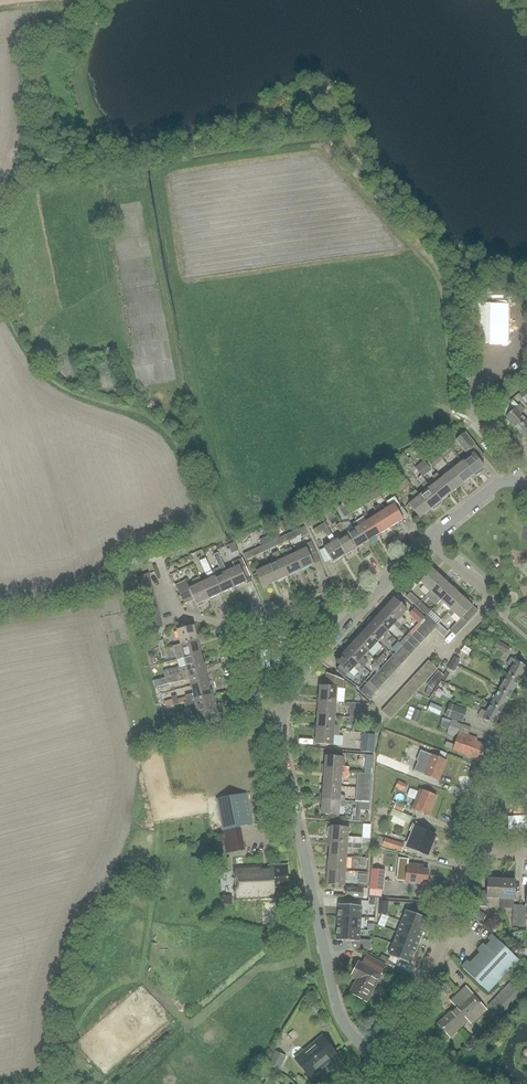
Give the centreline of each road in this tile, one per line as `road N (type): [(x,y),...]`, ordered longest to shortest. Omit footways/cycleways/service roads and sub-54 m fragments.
road 1 (residential): [(381,1055),(339,1014),(280,740),(283,711)]
road 2 (residential): [(381,1055),(433,963),(475,853)]
road 3 (residential): [(475,853),(526,724)]
road 4 (residential): [(346,621),(315,600),(227,623)]
road 5 (residential): [(283,711),(236,691),(222,638),(227,623)]

